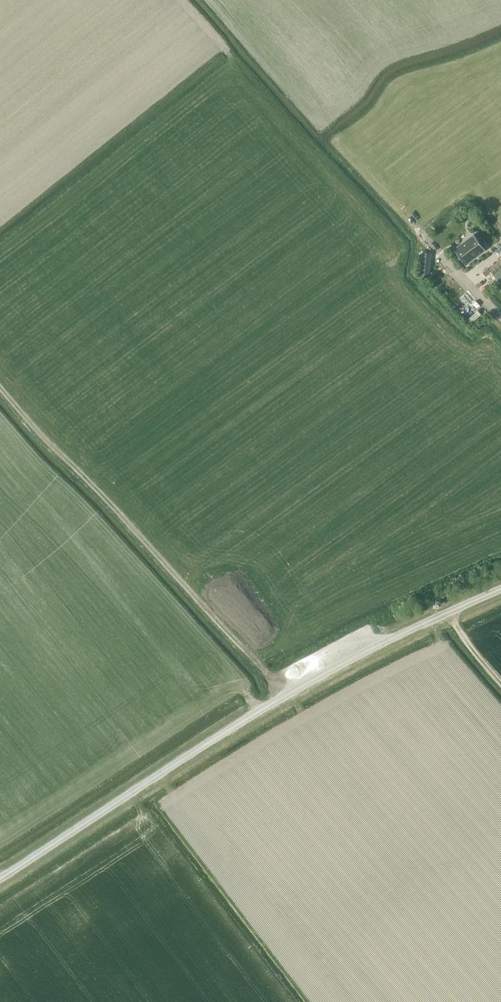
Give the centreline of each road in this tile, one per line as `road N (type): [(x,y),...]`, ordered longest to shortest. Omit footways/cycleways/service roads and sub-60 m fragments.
road 1 (unclassified): [(0,879),(246,717),(500,588)]

